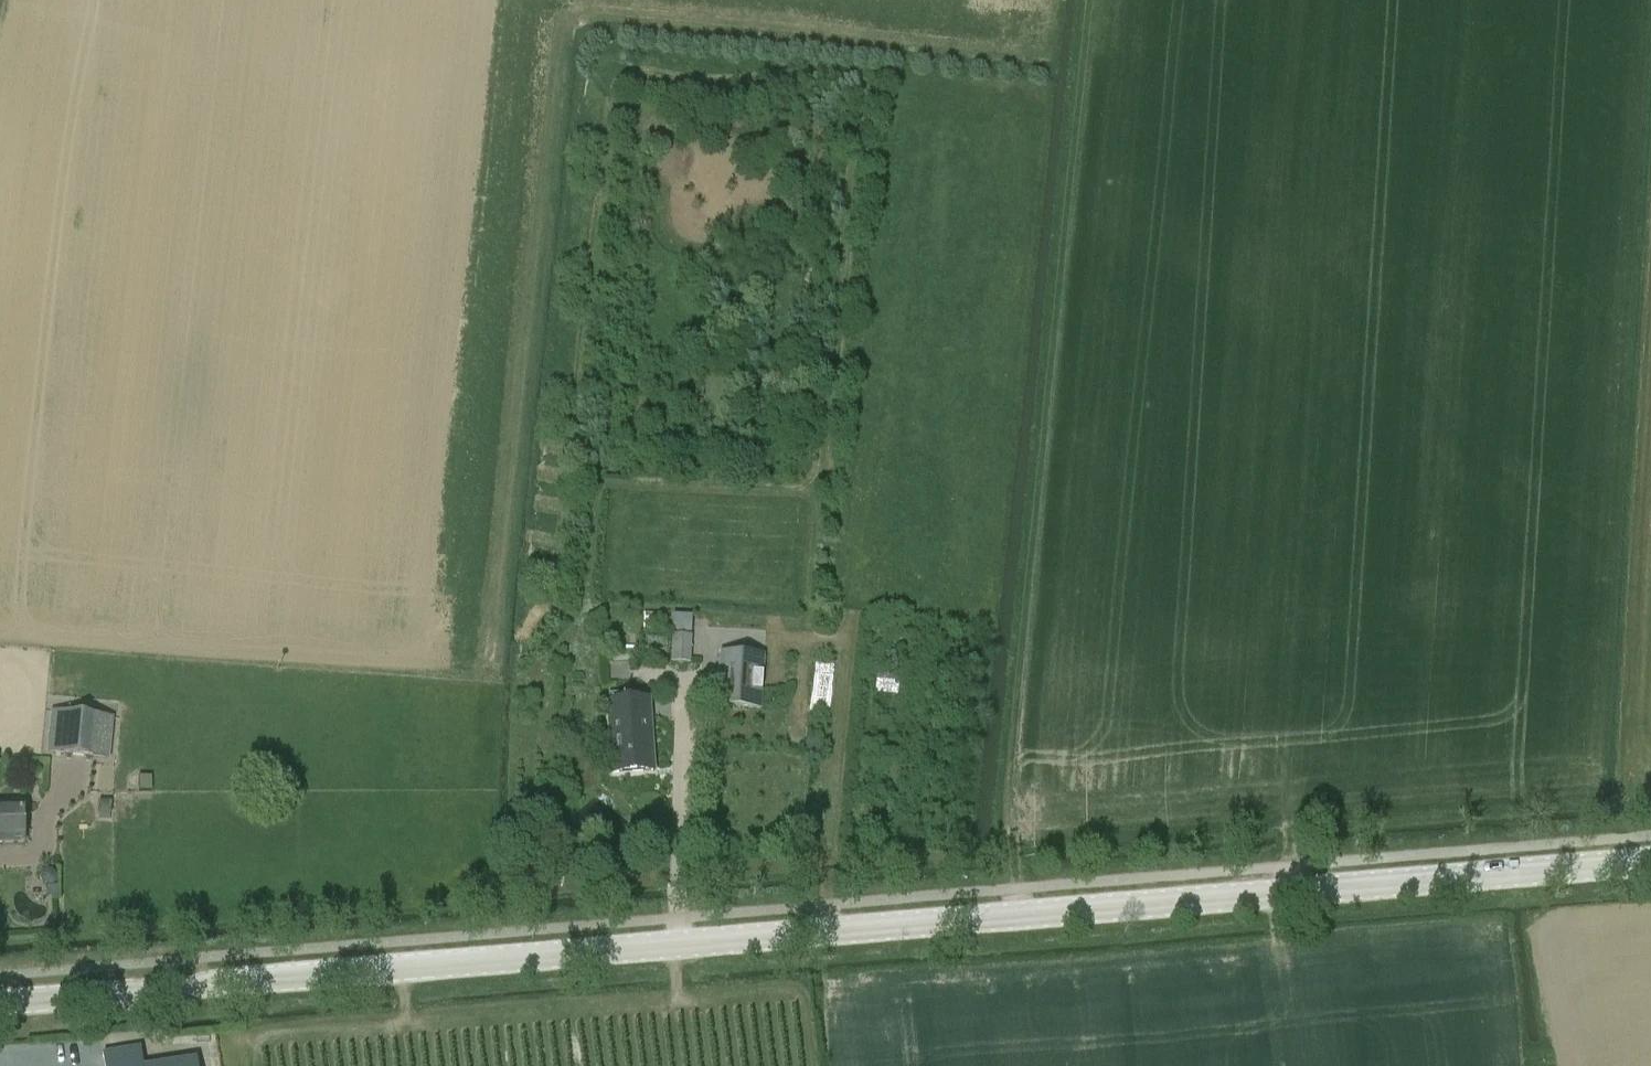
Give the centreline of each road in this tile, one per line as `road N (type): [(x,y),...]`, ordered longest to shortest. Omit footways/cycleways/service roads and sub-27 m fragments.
road 1 (primary): [(0,1007),(1650,862)]

